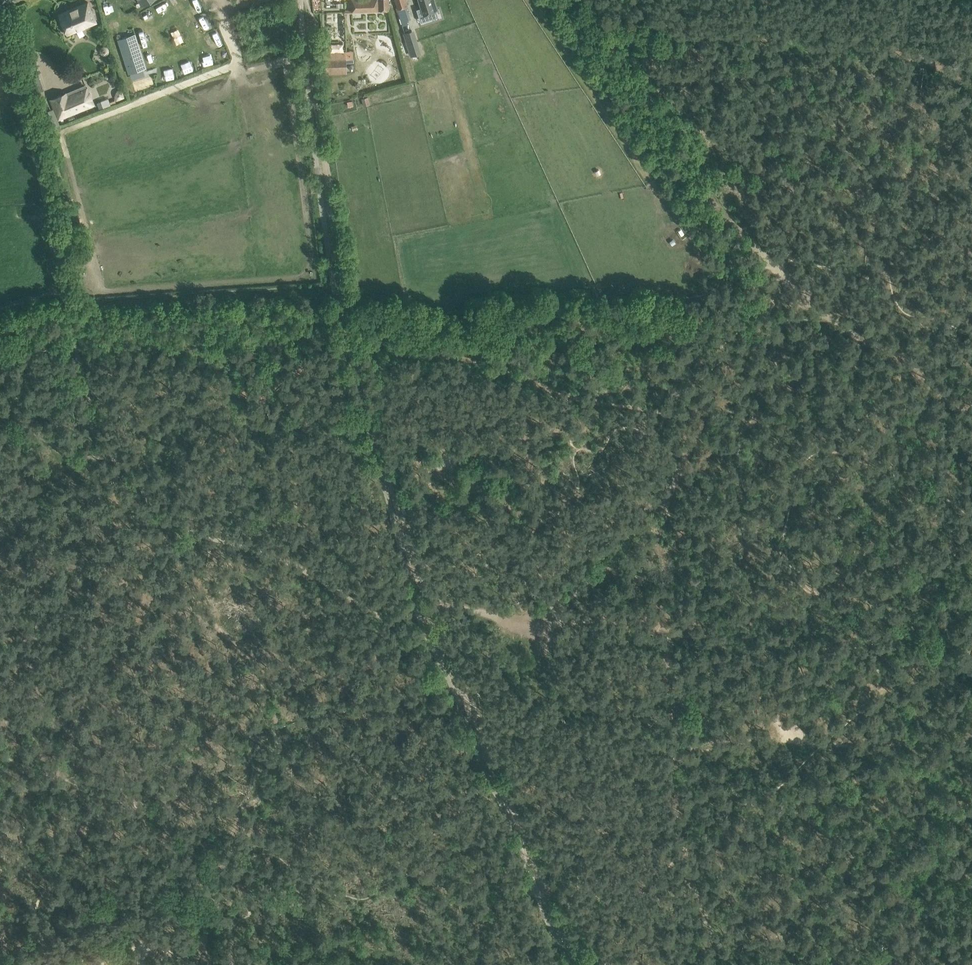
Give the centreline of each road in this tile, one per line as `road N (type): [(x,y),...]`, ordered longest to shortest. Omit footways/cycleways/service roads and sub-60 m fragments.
road 1 (track): [(723,964),(674,815),(673,702),(661,646),(604,626),(428,610)]
road 2 (track): [(802,286),(746,233),(575,0)]
road 3 (track): [(195,533),(428,610)]
road 4 (track): [(62,290),(13,75)]
road 5 (track): [(195,533),(162,511),(99,443),(79,362)]

